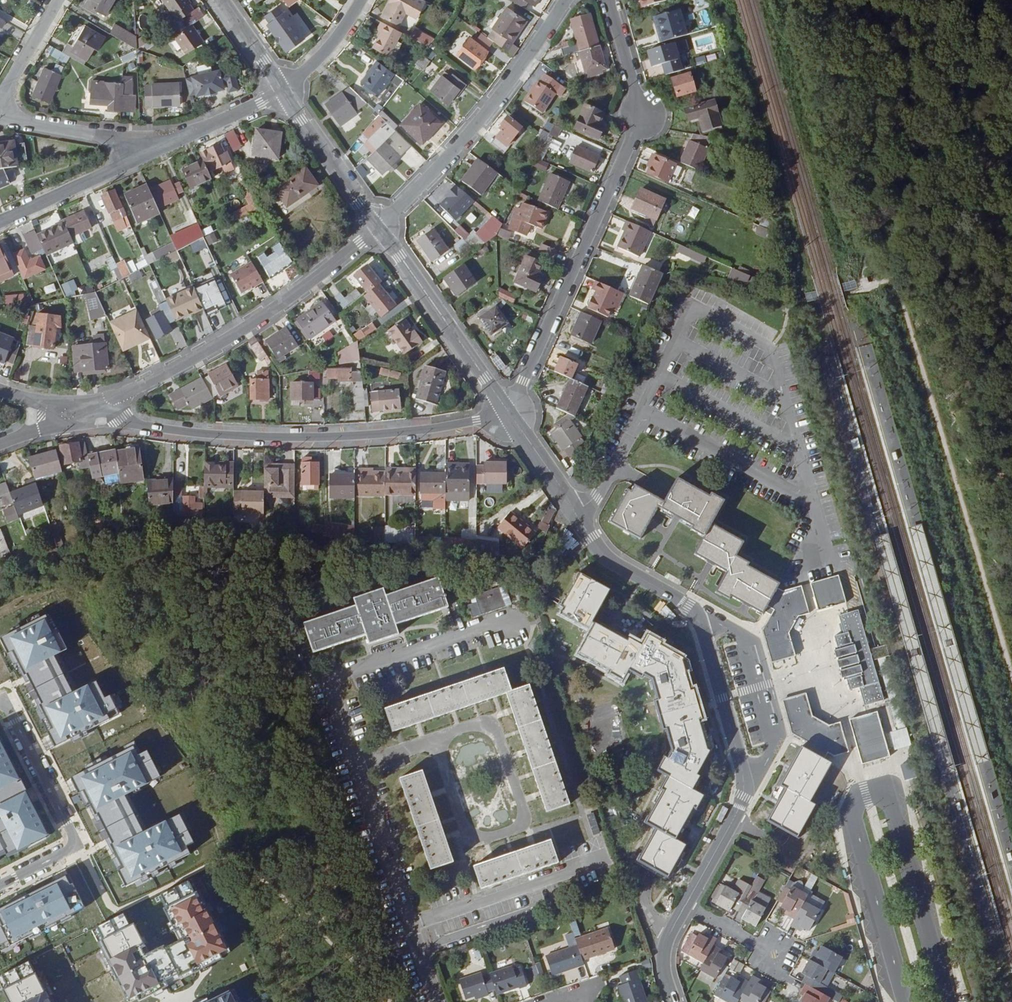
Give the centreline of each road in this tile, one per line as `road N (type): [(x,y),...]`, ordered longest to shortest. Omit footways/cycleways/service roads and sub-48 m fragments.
road 1 (track): [(861,288),(887,280),(900,292),(1011,683)]
road 2 (residential): [(412,927),(325,684),(508,622)]
road 3 (residential): [(510,414),(644,119),(609,0)]
road 4 (residential): [(591,539),(610,560),(693,612),(740,759),(744,798),(685,906)]
road 5 (residential): [(71,416),(300,438),(510,414)]
road 6 (residential): [(377,228),(226,341),(71,416)]
road 7 (residential): [(377,228),(467,136),(565,0)]
road 8 (residential): [(0,886),(77,842),(0,705)]
road 9 (residential): [(377,228),(510,414)]
road 10 (residential): [(412,927),(611,862)]
road 11 (residential): [(282,91),(377,228)]
road 12 (residential): [(147,152),(0,222)]
road 13 (residential): [(0,117),(147,152)]
road 14 (residential): [(591,539),(510,414)]
road 15 (residential): [(282,91),(147,152)]
road 16 (residential): [(361,0),(325,53),(282,91)]

